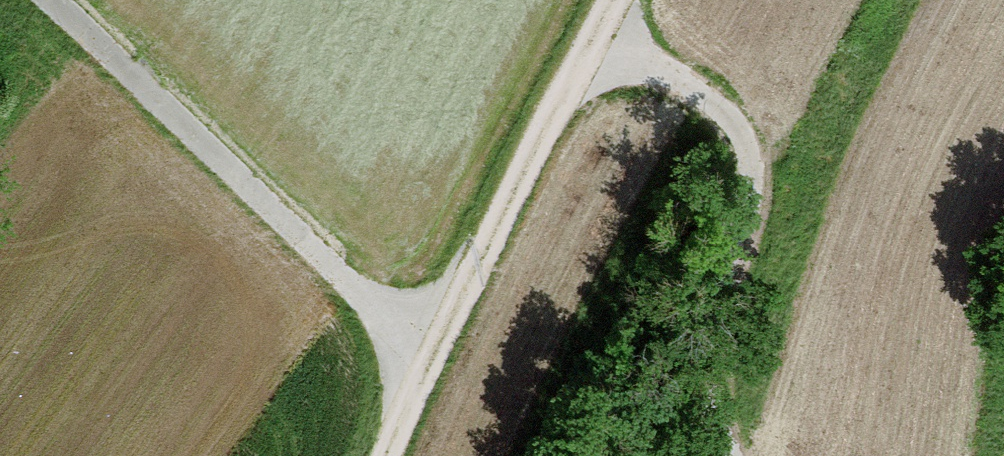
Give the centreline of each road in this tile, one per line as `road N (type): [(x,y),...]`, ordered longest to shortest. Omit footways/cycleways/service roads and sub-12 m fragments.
road 1 (track): [(55,0),(432,359)]
road 2 (track): [(611,0),(385,455)]
road 3 (track): [(593,34),(706,101),(749,157),(750,224),(716,342),(716,389),(734,455)]

